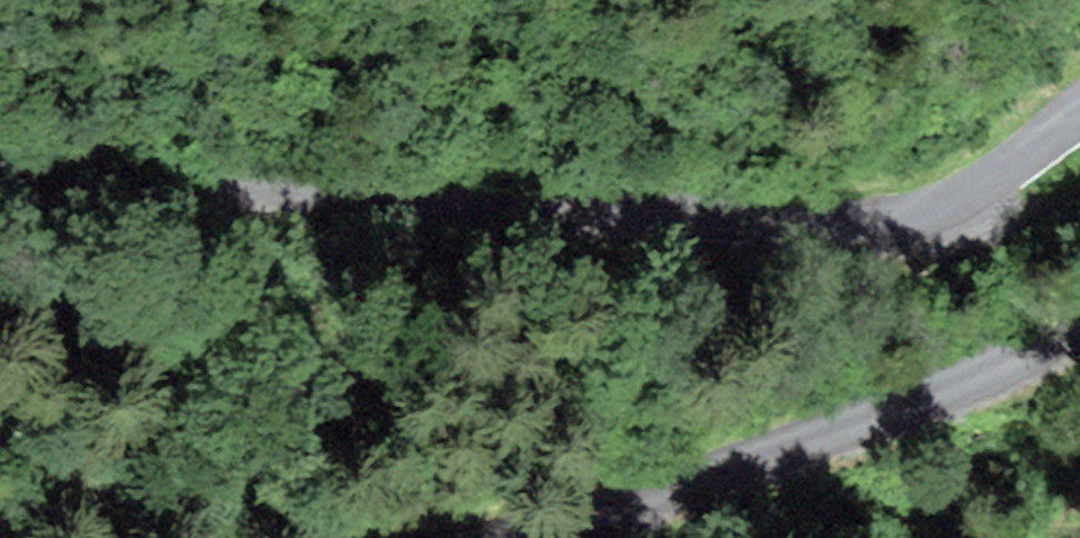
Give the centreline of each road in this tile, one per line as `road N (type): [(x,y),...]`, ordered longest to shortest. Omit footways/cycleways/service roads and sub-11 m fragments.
road 1 (unclassified): [(1079,116),(976,194),(887,225),(807,230),(0,151)]
road 2 (unclassified): [(517,537),(774,461),(1079,331)]

